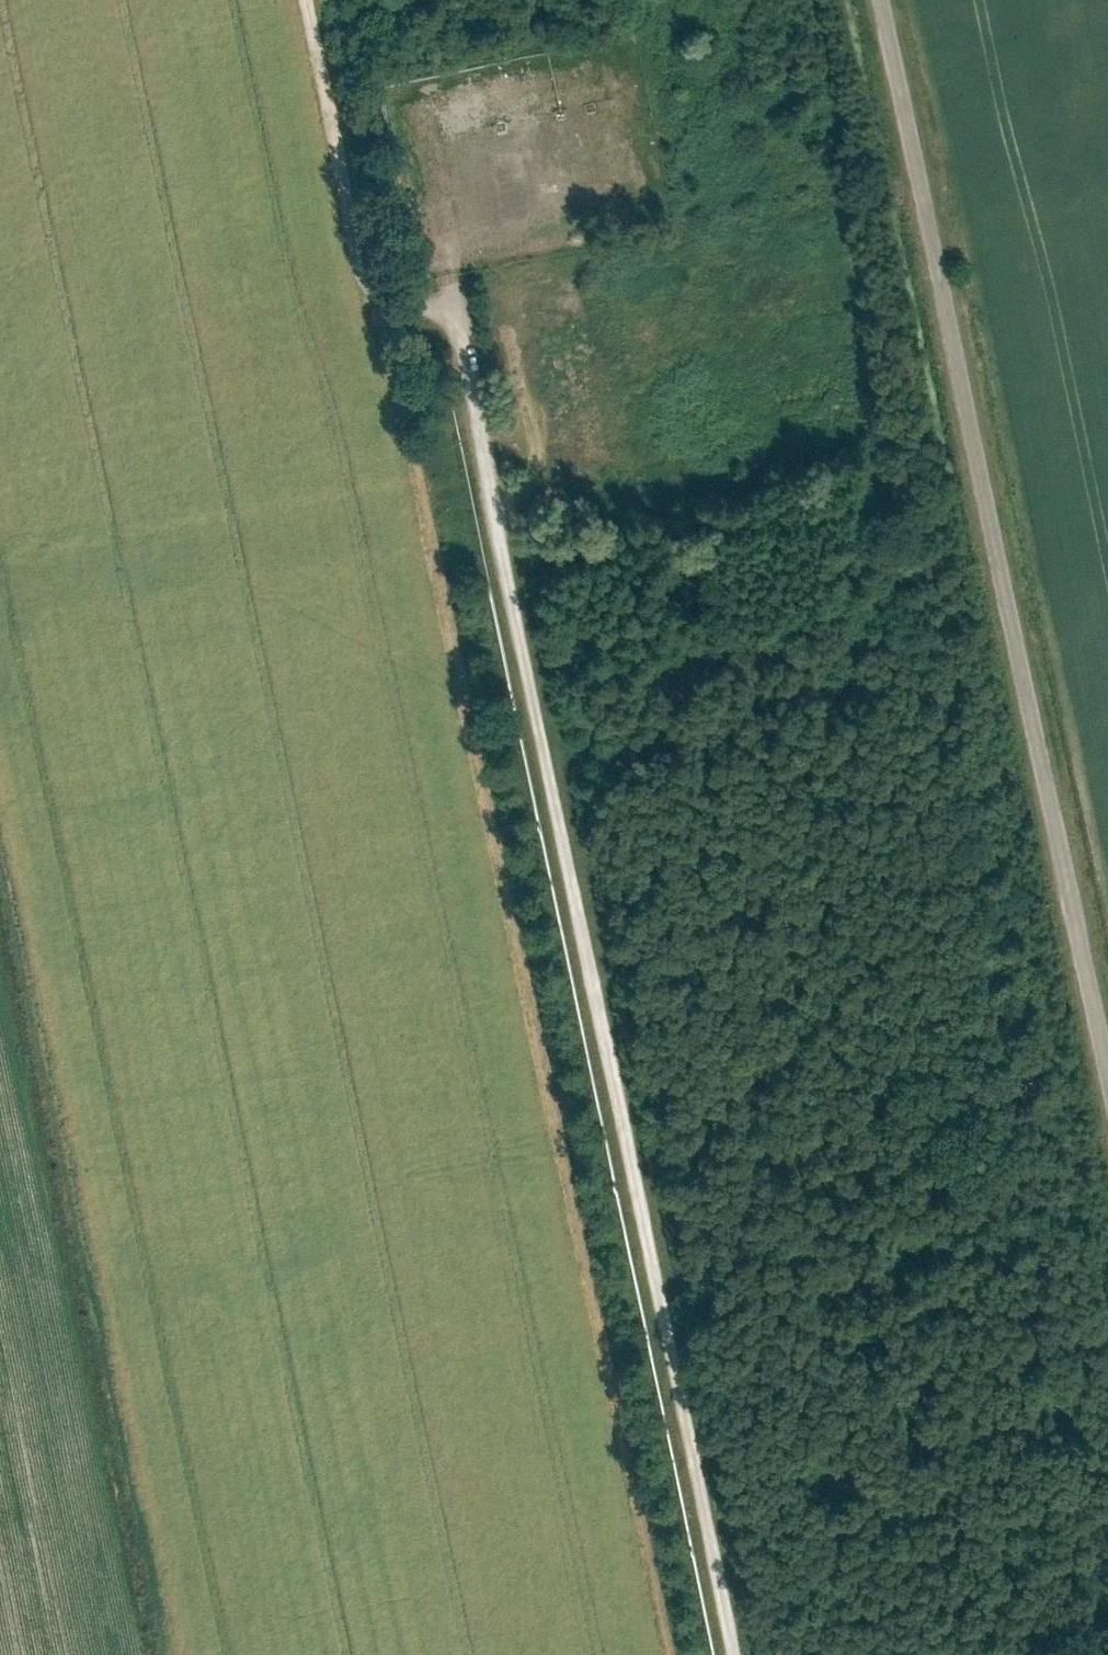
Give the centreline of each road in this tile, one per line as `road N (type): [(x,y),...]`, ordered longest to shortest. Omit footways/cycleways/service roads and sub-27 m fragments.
road 1 (track): [(879,0),(1107,1078)]
road 2 (track): [(458,314),(365,277),(308,0)]

